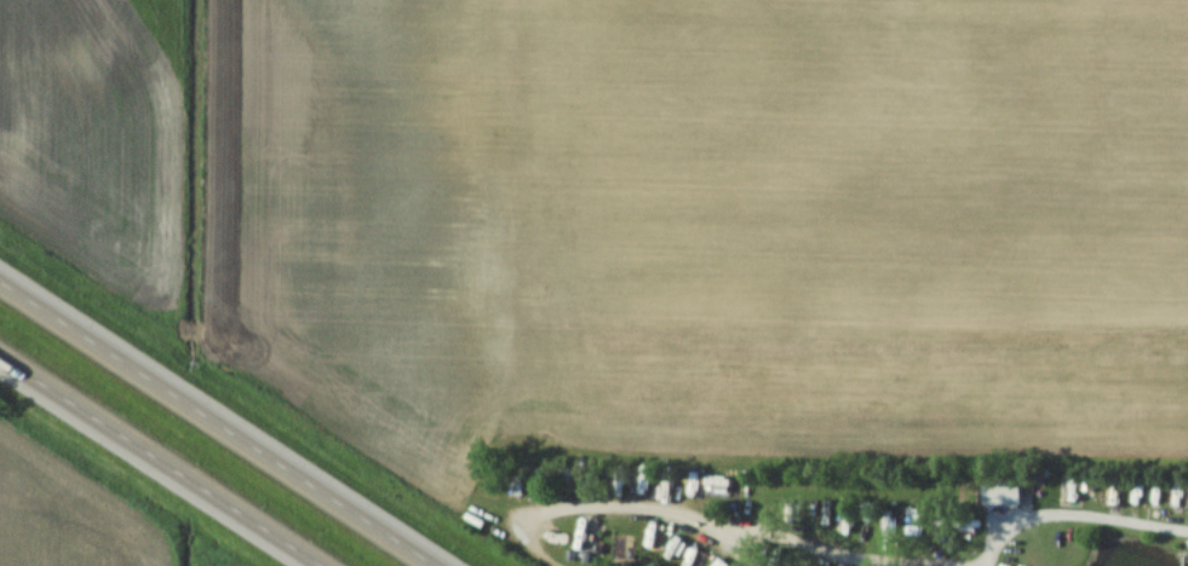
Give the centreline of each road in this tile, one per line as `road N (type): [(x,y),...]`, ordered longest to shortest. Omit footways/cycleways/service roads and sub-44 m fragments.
road 1 (trunk): [(434,565),(0,283)]
road 2 (residential): [(985,565),(845,559),(758,527),(723,530),(670,509),(618,504),(527,521)]
road 3 (trunk): [(0,357),(321,565)]
road 4 (residential): [(1187,532),(1032,508),(995,524),(985,565)]

